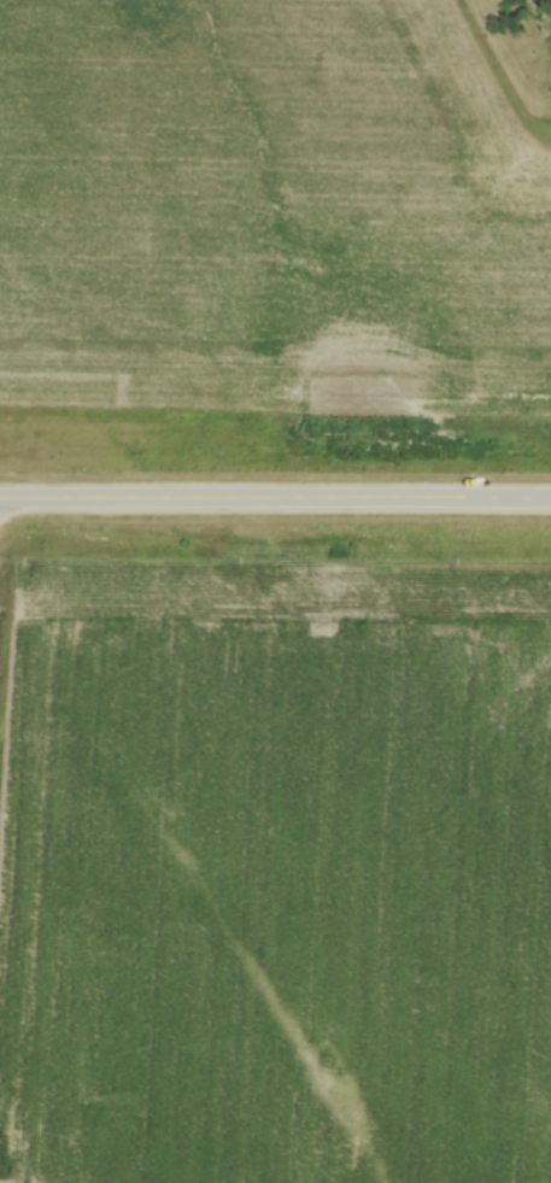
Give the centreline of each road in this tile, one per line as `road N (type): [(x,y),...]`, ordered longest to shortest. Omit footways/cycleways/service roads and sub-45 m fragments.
road 1 (secondary): [(550,500),(0,499)]

